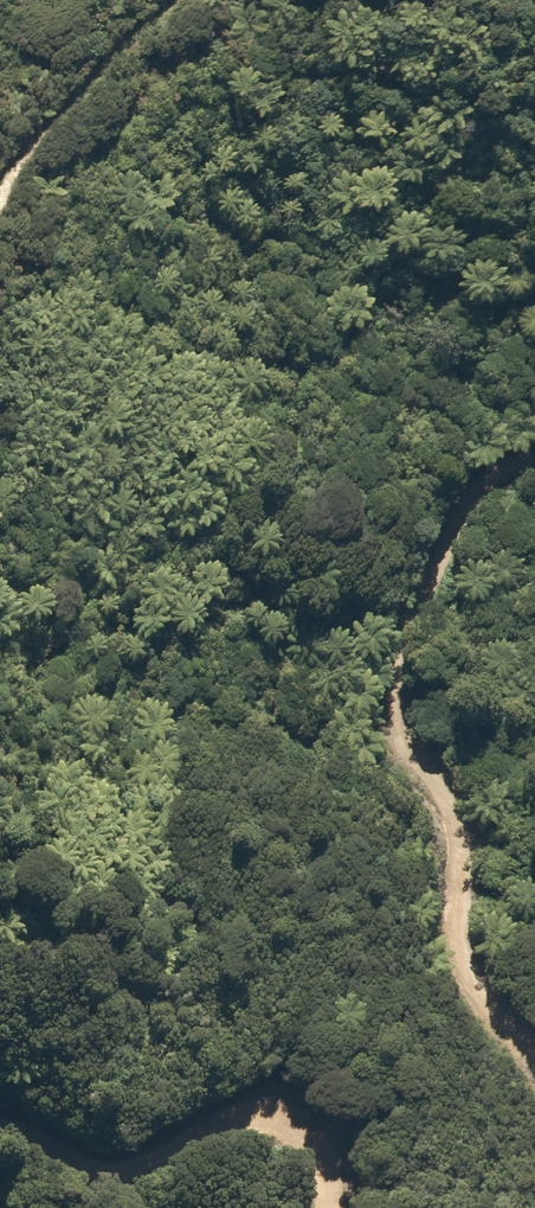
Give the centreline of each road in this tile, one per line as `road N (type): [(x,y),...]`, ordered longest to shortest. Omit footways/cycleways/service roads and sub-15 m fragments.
road 1 (track): [(534,485),(416,508),(377,670),(430,846),(534,1065)]
road 2 (track): [(327,1207),(324,1150),(247,1106),(104,1167),(0,1146)]
road 3 (track): [(183,0),(77,102),(0,196)]

